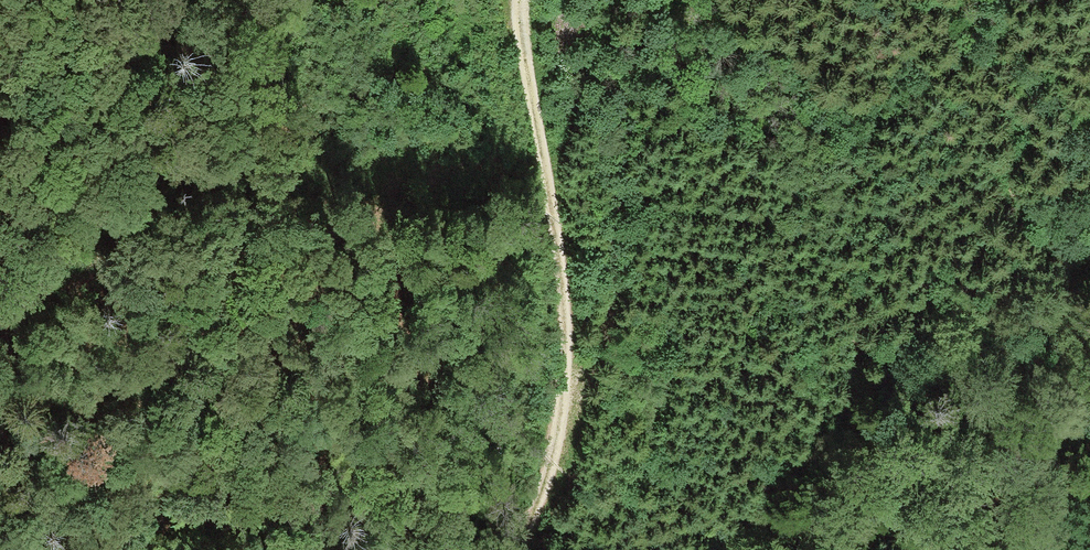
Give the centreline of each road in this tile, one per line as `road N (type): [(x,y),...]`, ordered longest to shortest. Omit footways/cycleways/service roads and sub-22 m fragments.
road 1 (track): [(117,549),(192,392),(235,268),(252,177),(229,0)]
road 2 (track): [(518,549),(546,485),(563,405),(564,291),(522,37),(524,0)]
road 3 (track): [(667,0),(630,54),(613,315),(602,357),(563,405)]

